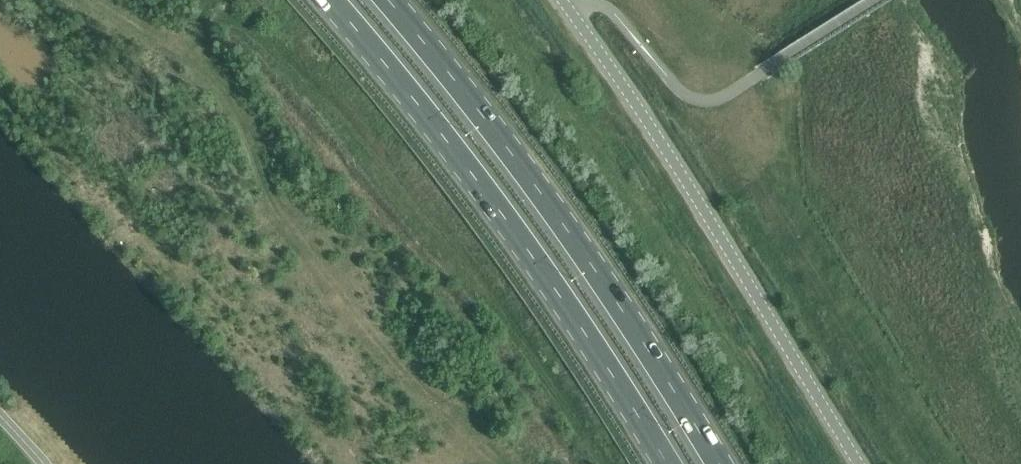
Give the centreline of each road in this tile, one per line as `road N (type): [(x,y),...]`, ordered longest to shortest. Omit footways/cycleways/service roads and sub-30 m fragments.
road 1 (trunk): [(327,0),(503,220),(667,463)]
road 2 (trunk): [(716,463),(539,191),(384,0)]
road 3 (unclassified): [(858,463),(562,0)]

